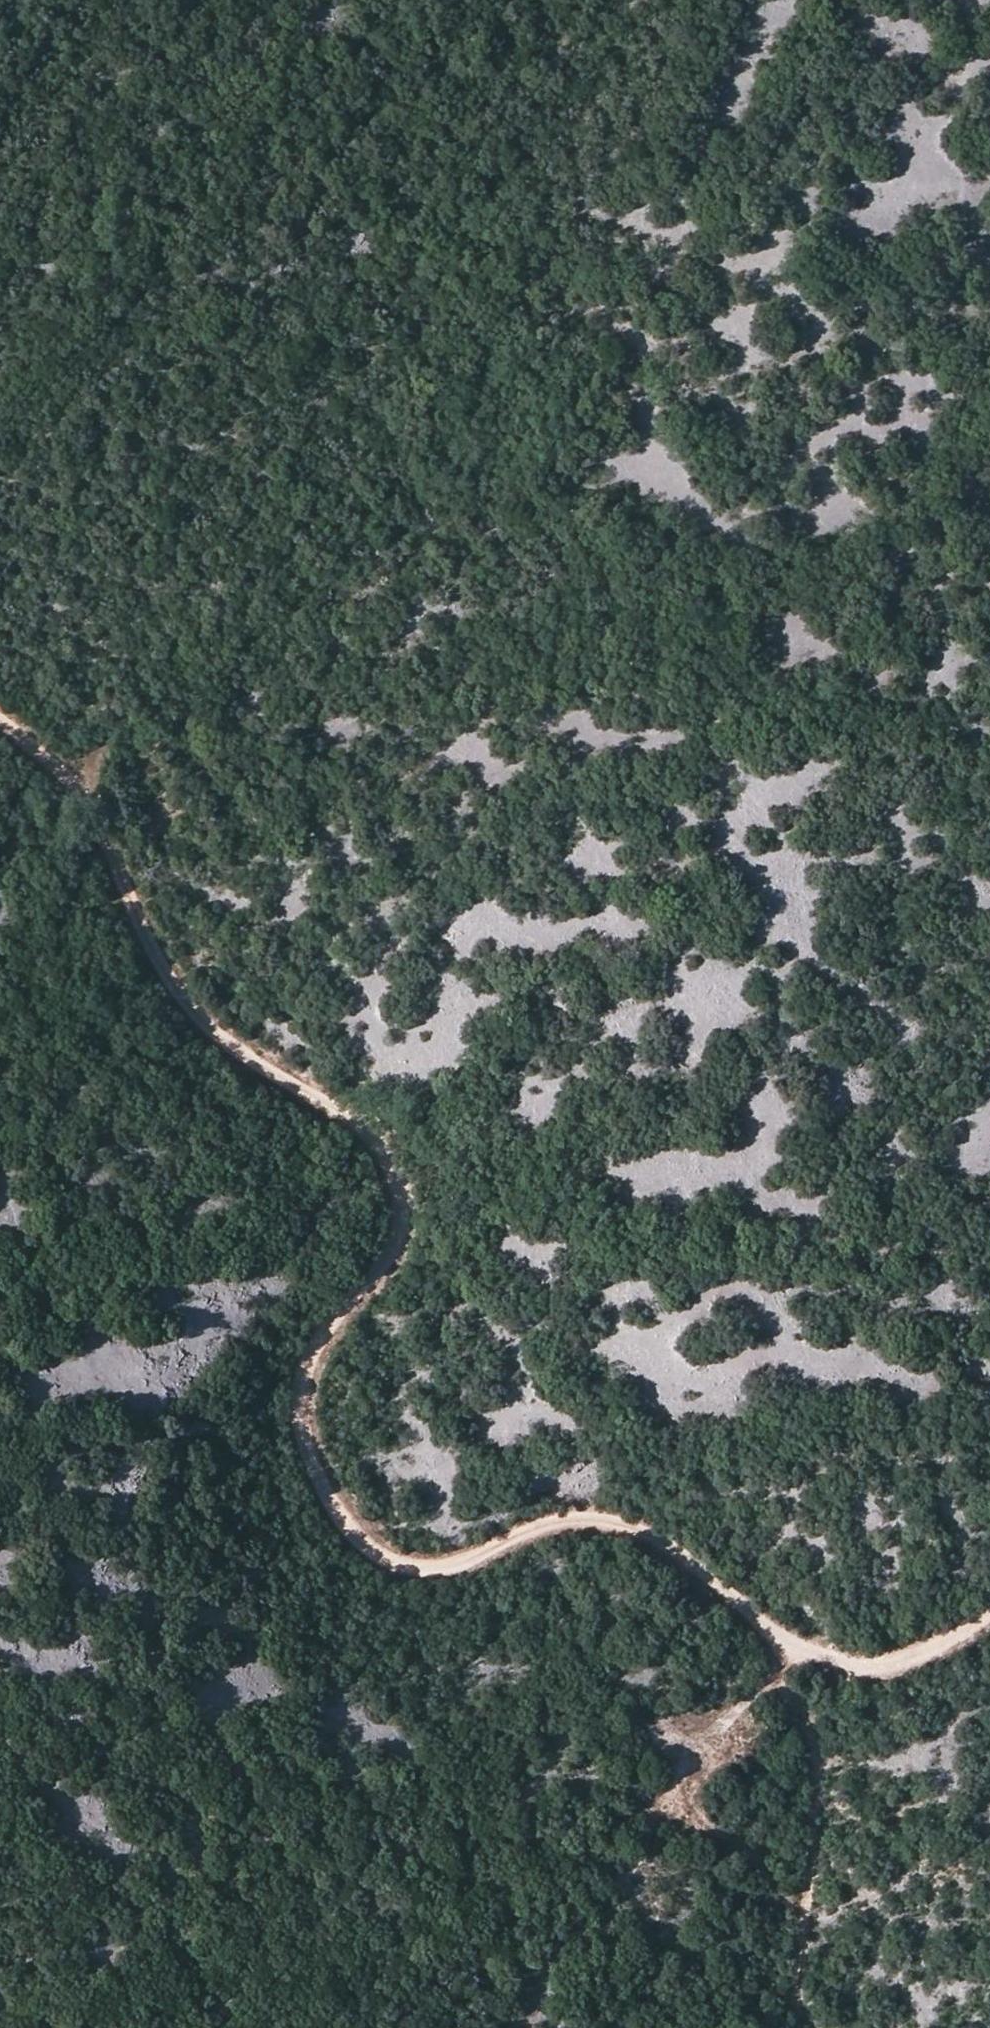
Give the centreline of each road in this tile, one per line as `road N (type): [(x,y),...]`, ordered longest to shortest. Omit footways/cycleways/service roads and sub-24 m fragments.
road 1 (track): [(989,1609),(941,1642),(872,1669),(776,1642),(719,1587),(647,1538),(591,1522),(549,1524),(464,1567),(406,1569),(358,1547),(311,1471),(299,1384),(329,1322),(386,1263),(398,1218),(388,1167),(363,1130),(210,1038),(162,983),(94,815),(47,760),(0,724)]
road 2 (track): [(776,1642),(775,1676),(812,1720),(800,2027)]

